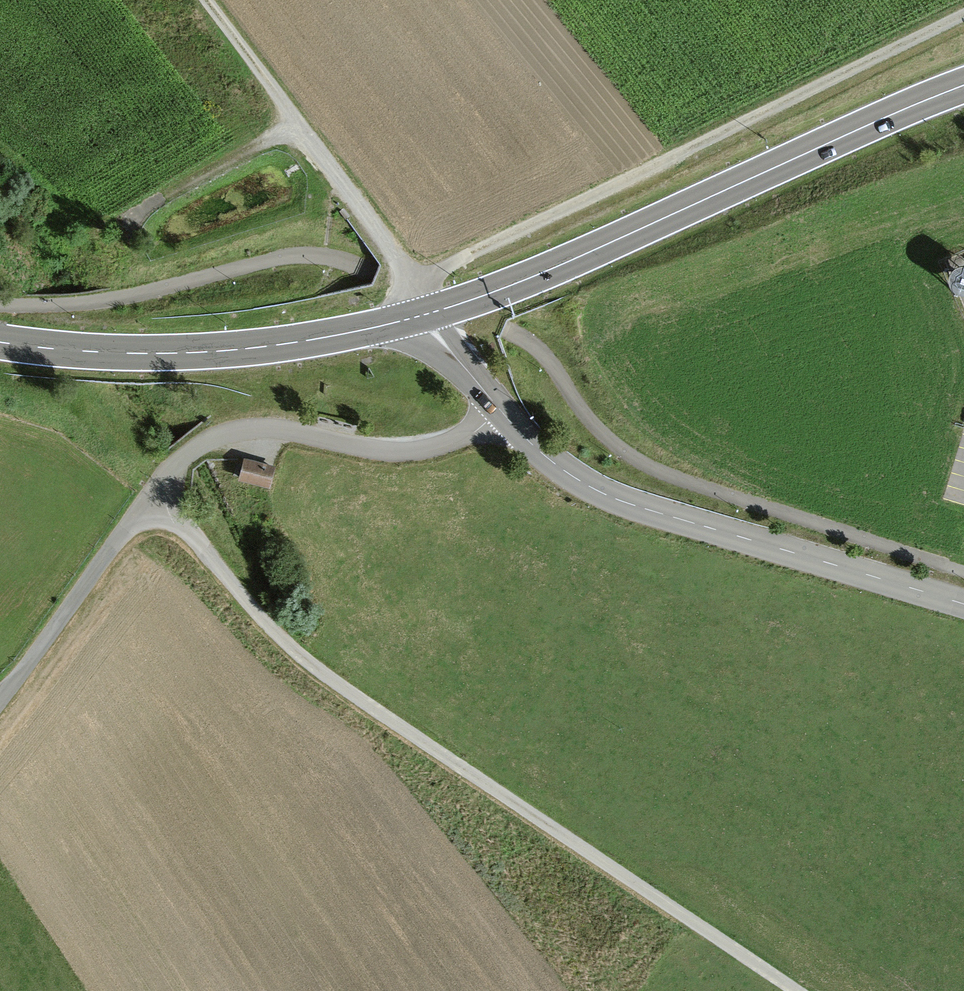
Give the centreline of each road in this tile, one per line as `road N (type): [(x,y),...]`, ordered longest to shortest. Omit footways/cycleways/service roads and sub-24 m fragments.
road 1 (track): [(795,990),(364,705),(276,631),(190,531),(141,507)]
road 2 (residential): [(0,699),(185,452),(241,429),(410,452),(455,439),(500,409)]
road 3 (track): [(415,281),(963,16)]
road 4 (trunk): [(963,85),(586,254),(425,315)]
road 5 (tertiary): [(963,604),(604,494),(538,450),(500,409)]
road 6 (secondary): [(425,315),(220,351),(134,354),(0,342)]
road 7 (track): [(294,124),(415,281)]
road 8 (track): [(294,124),(127,216)]
road 9 (track): [(203,0),(294,124)]
road 10 (tertiary): [(500,409),(425,315)]

